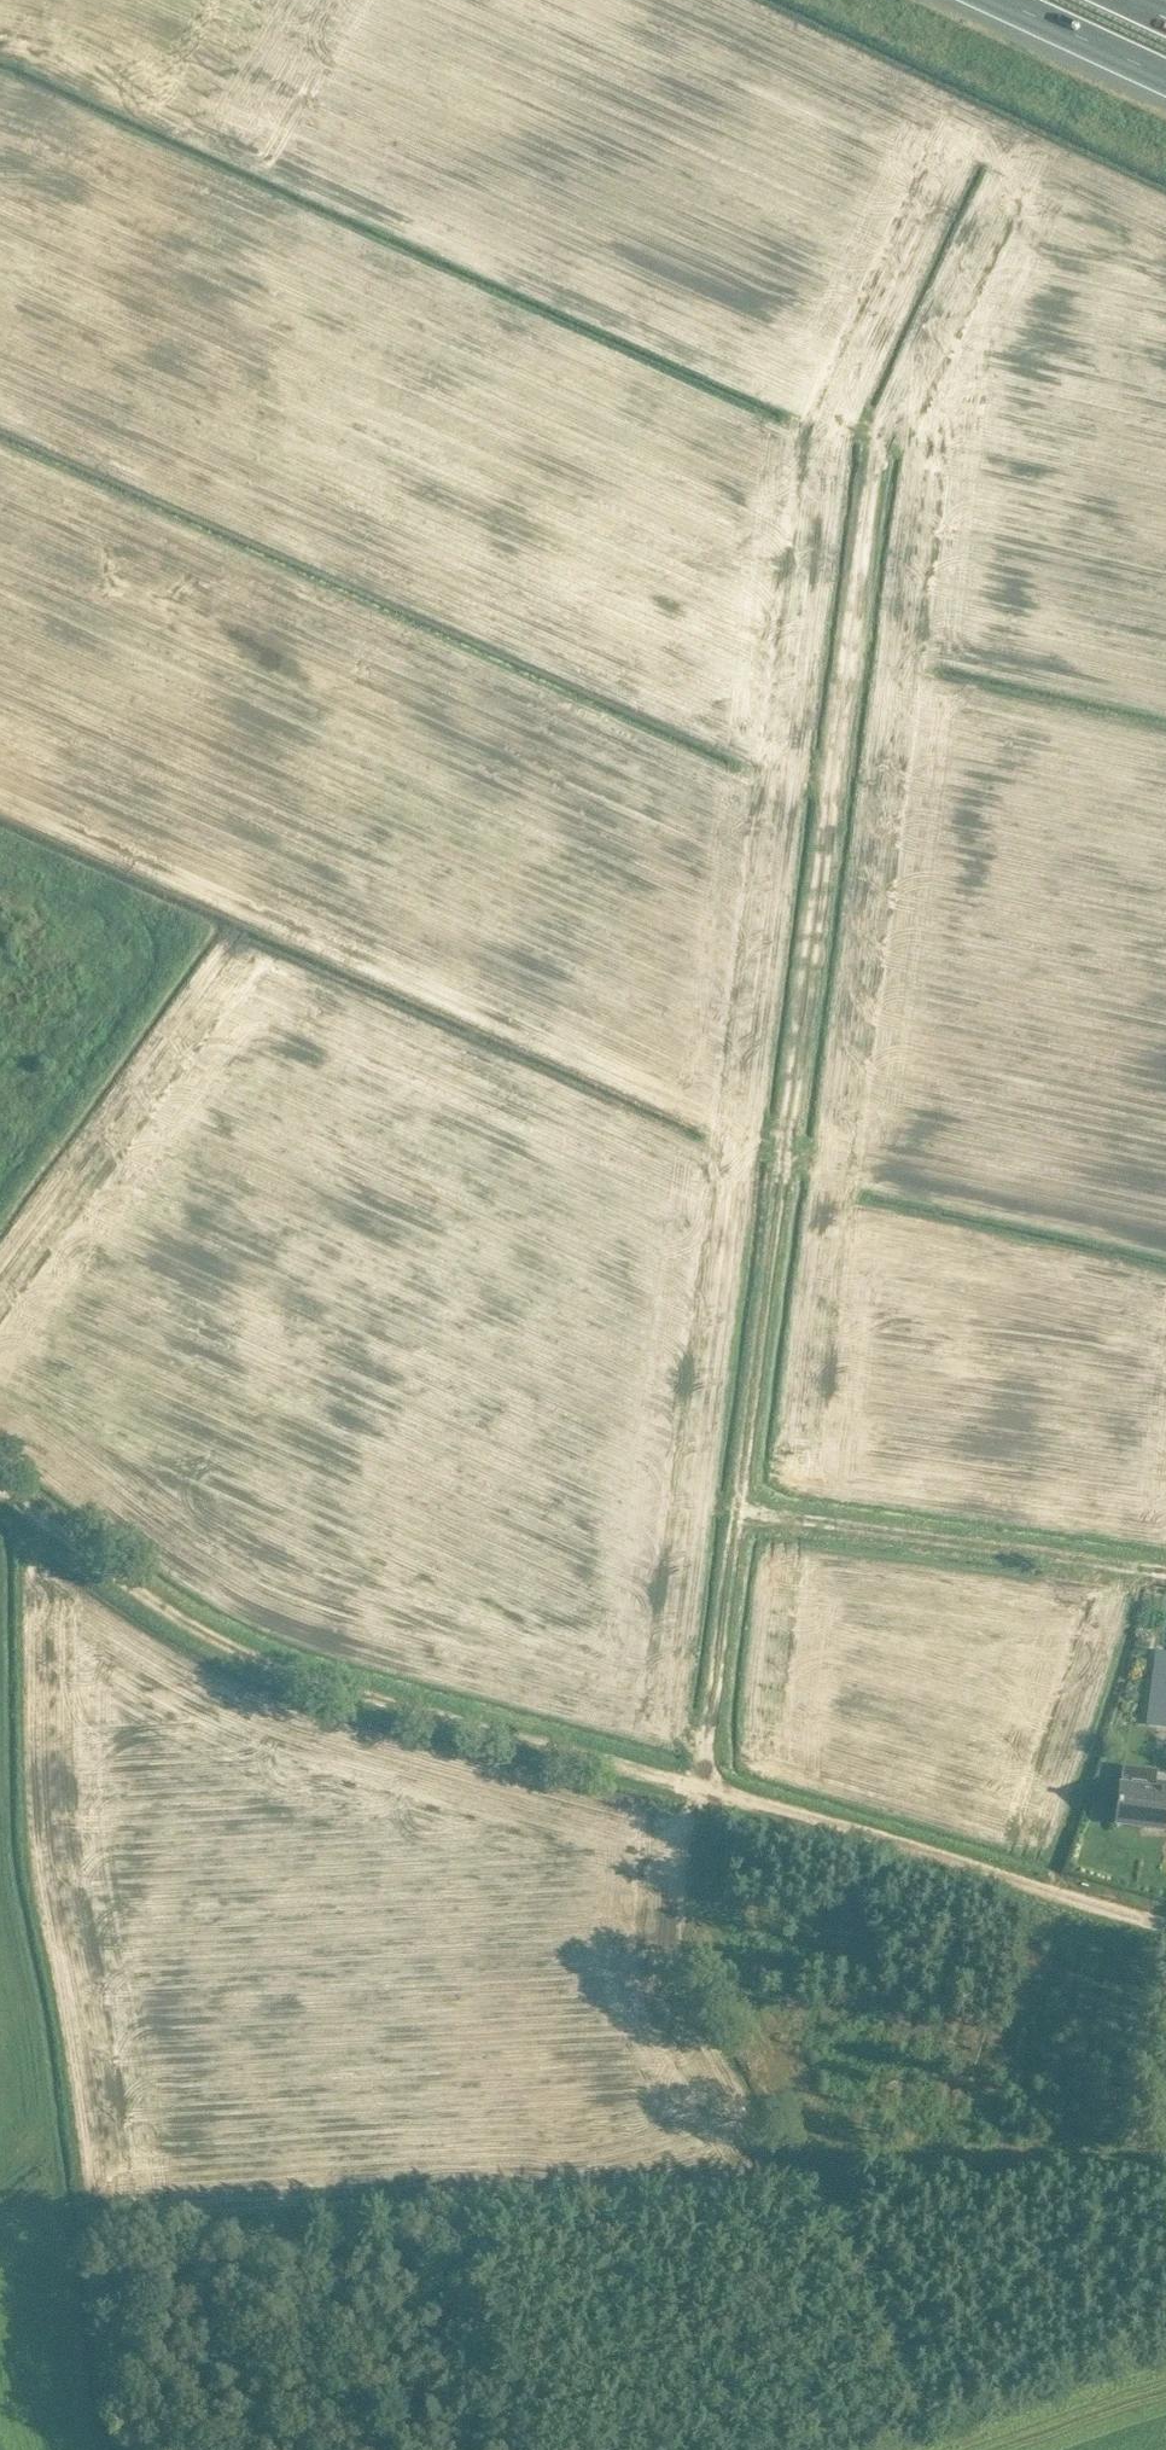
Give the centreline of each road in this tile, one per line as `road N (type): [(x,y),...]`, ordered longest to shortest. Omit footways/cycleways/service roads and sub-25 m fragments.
road 1 (track): [(1165,1923),(889,1835),(341,1688),(200,1622),(0,1494)]
road 2 (motorway): [(1026,0),(1165,65)]

